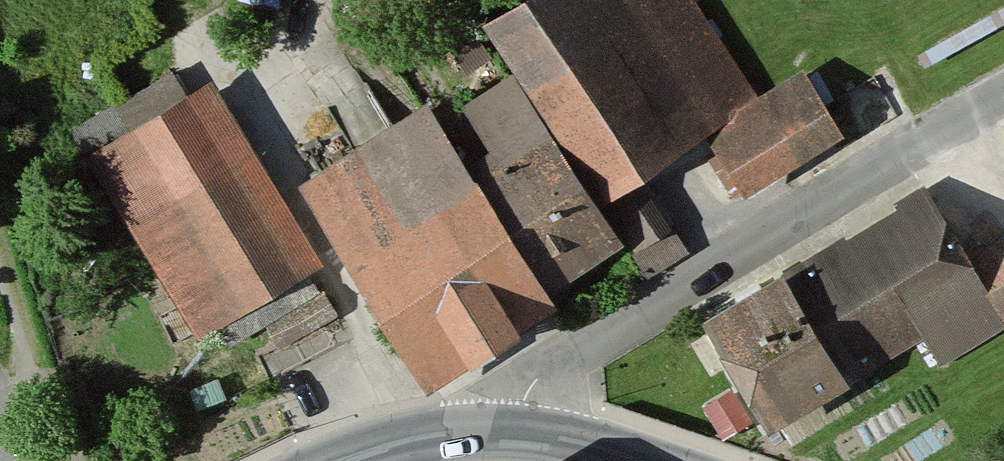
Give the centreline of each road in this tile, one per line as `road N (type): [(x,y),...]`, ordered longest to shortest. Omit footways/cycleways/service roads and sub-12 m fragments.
road 1 (unclassified): [(334,460),(367,445),(514,427),(644,460)]

